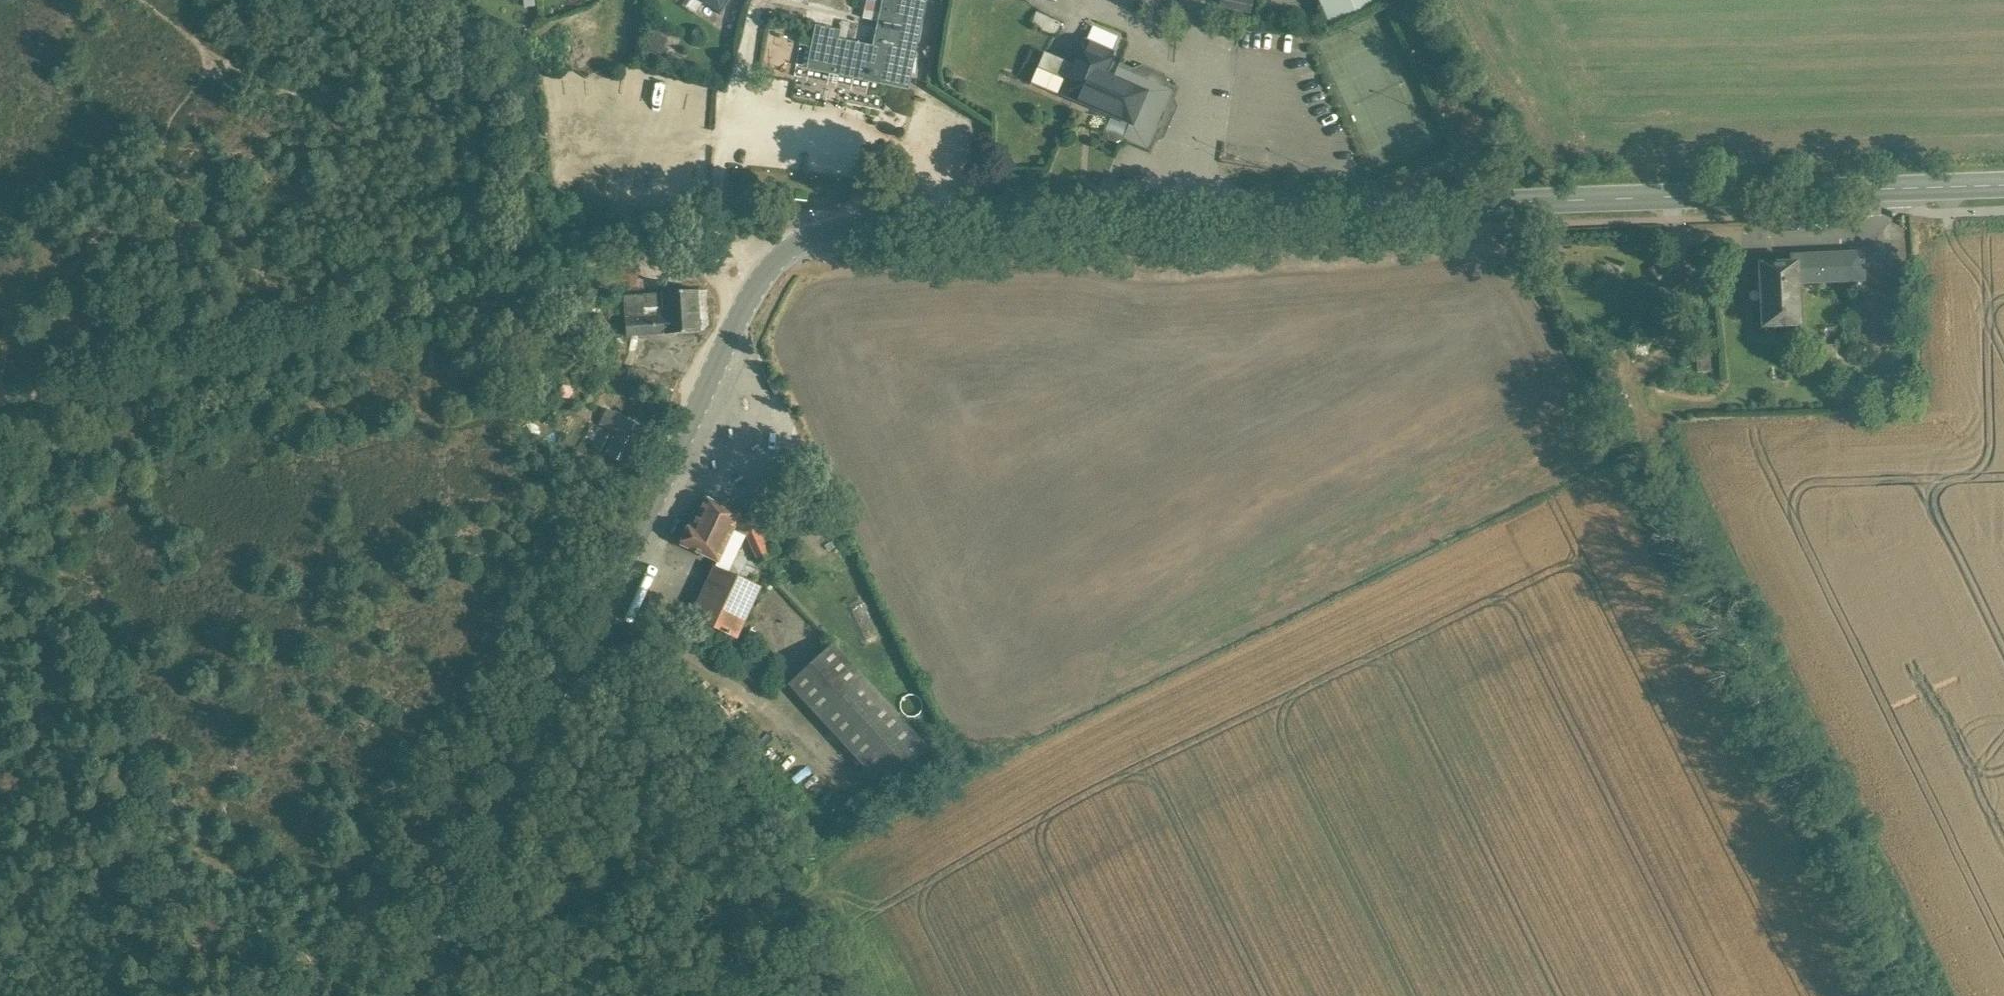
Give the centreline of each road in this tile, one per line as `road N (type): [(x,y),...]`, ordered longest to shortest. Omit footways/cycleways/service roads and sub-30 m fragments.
road 1 (secondary): [(430,995),(728,340),(791,246),(844,227),(1494,205)]
road 2 (track): [(717,251),(0,416)]
road 3 (secondary): [(2003,186),(1494,205)]
road 4 (track): [(477,197),(483,89),(449,0)]

